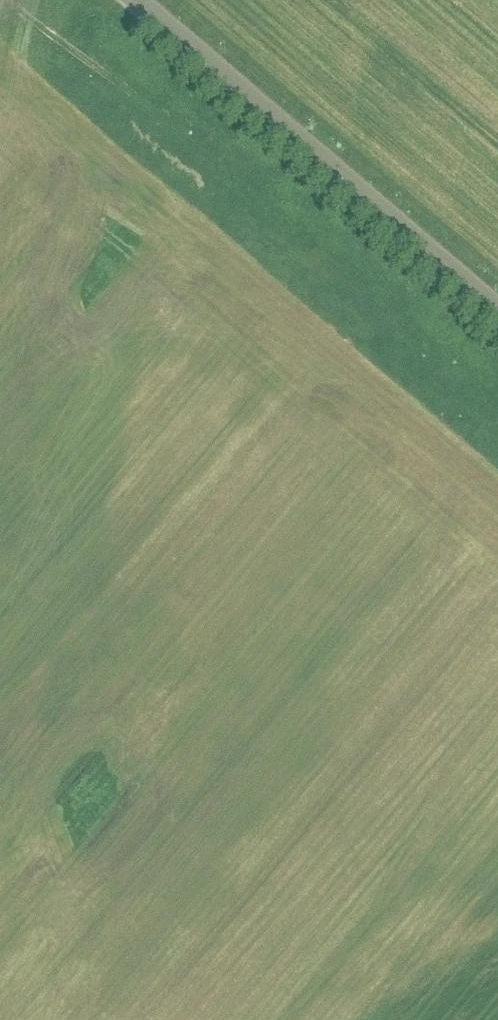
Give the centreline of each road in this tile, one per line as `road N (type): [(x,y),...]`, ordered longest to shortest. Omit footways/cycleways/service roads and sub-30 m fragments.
road 1 (unknown): [(497,561),(79,477),(0,863)]
road 2 (unclassified): [(497,312),(131,0)]
road 3 (unknown): [(497,579),(411,1019)]

